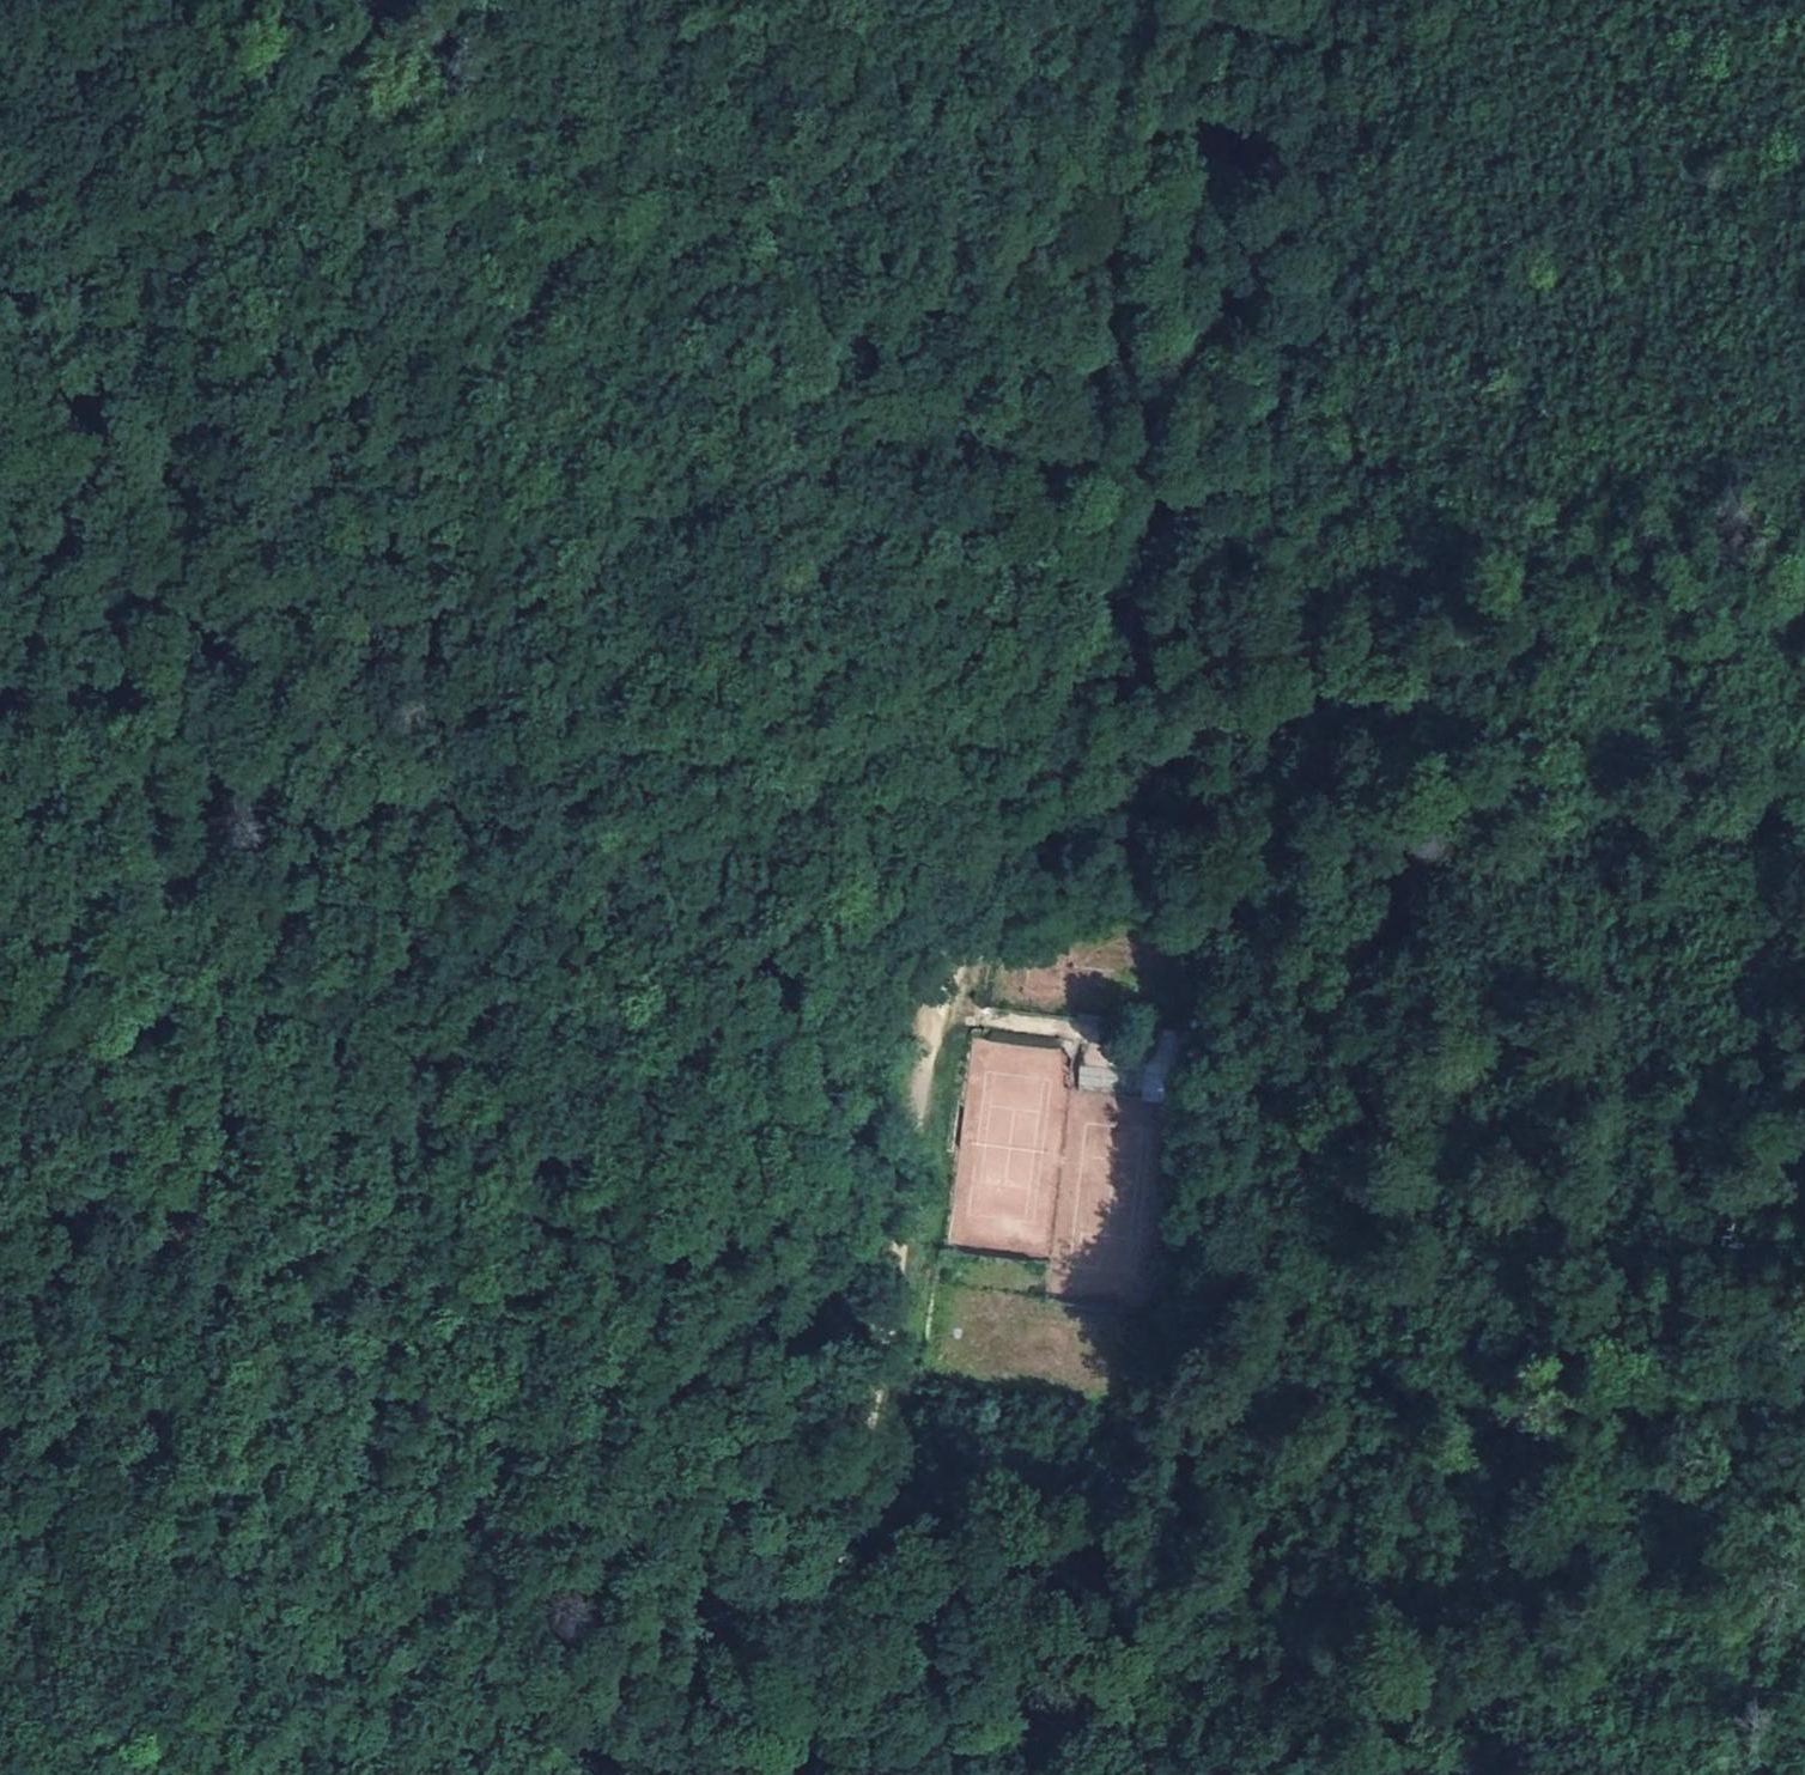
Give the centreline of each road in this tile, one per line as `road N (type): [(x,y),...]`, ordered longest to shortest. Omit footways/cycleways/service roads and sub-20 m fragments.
road 1 (track): [(952,1005),(901,1296),(771,1774)]
road 2 (track): [(1164,0),(1177,83),(1217,170)]

